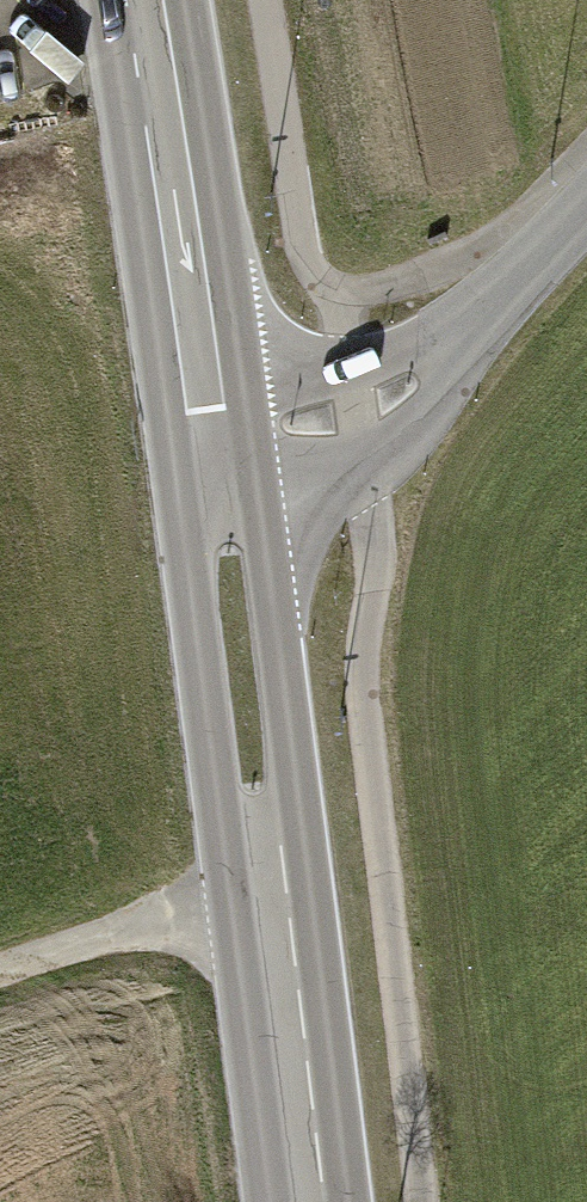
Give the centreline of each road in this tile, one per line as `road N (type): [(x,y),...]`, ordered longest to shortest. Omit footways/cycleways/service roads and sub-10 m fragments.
road 1 (primary): [(213,438),(306,1201)]
road 2 (tertiary): [(213,438),(304,428),(355,412),(408,379),(586,210)]
road 3 (primary): [(142,0),(213,438)]
road 4 (track): [(271,914),(123,933),(0,975)]

